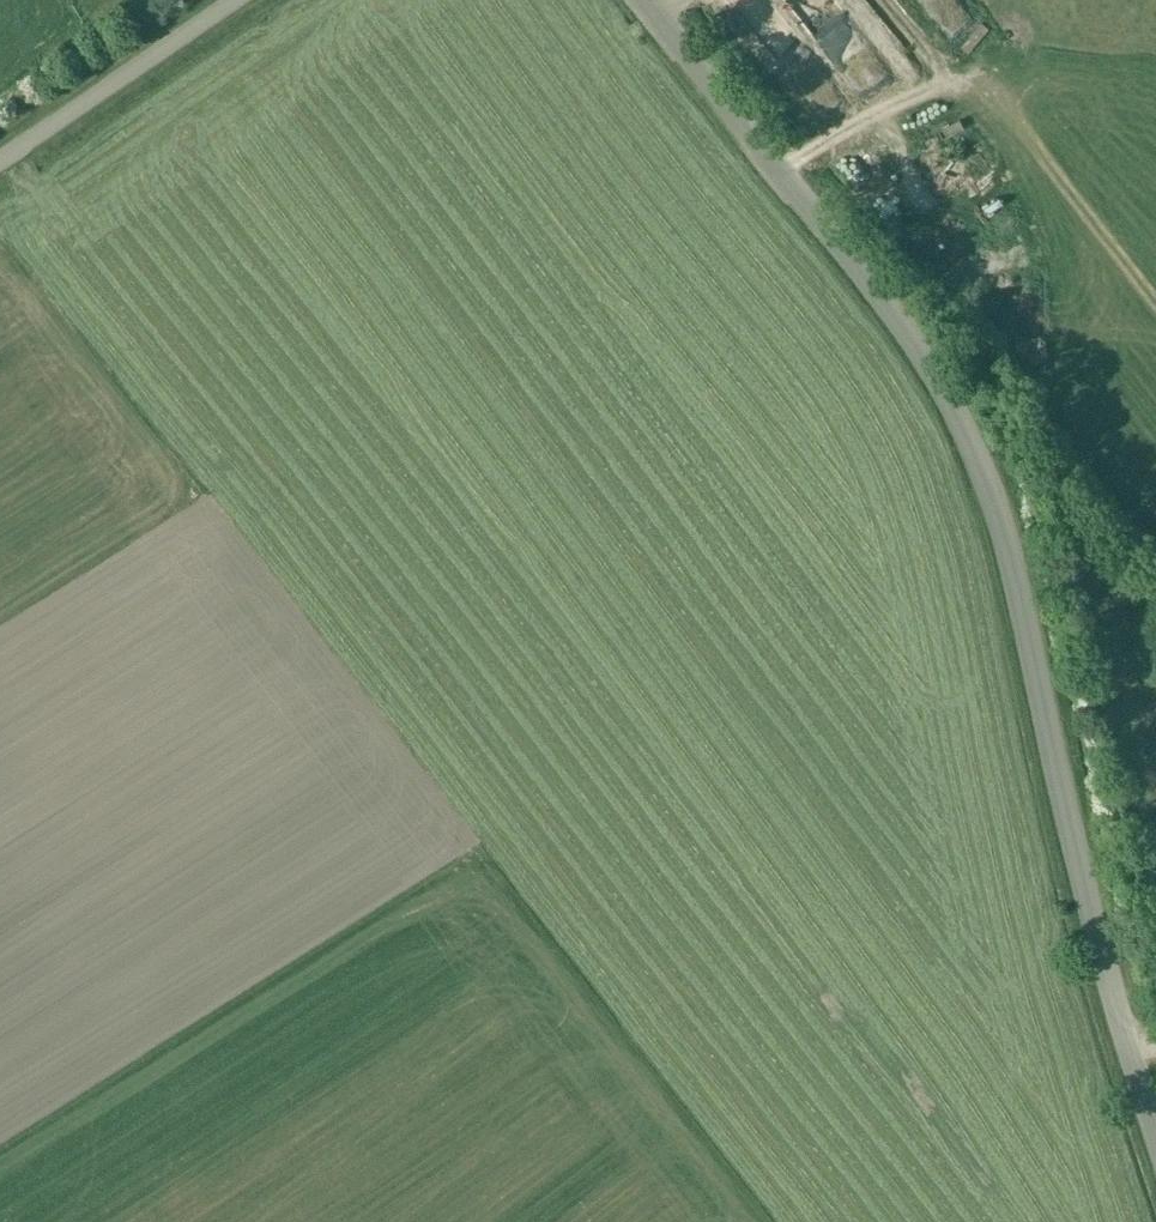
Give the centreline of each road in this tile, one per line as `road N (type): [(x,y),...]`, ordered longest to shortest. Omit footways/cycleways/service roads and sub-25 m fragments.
road 1 (unclassified): [(1155,1134),(1105,970),(1015,578),(981,466),(904,328),(646,0)]
road 2 (unclassified): [(0,160),(233,0)]

